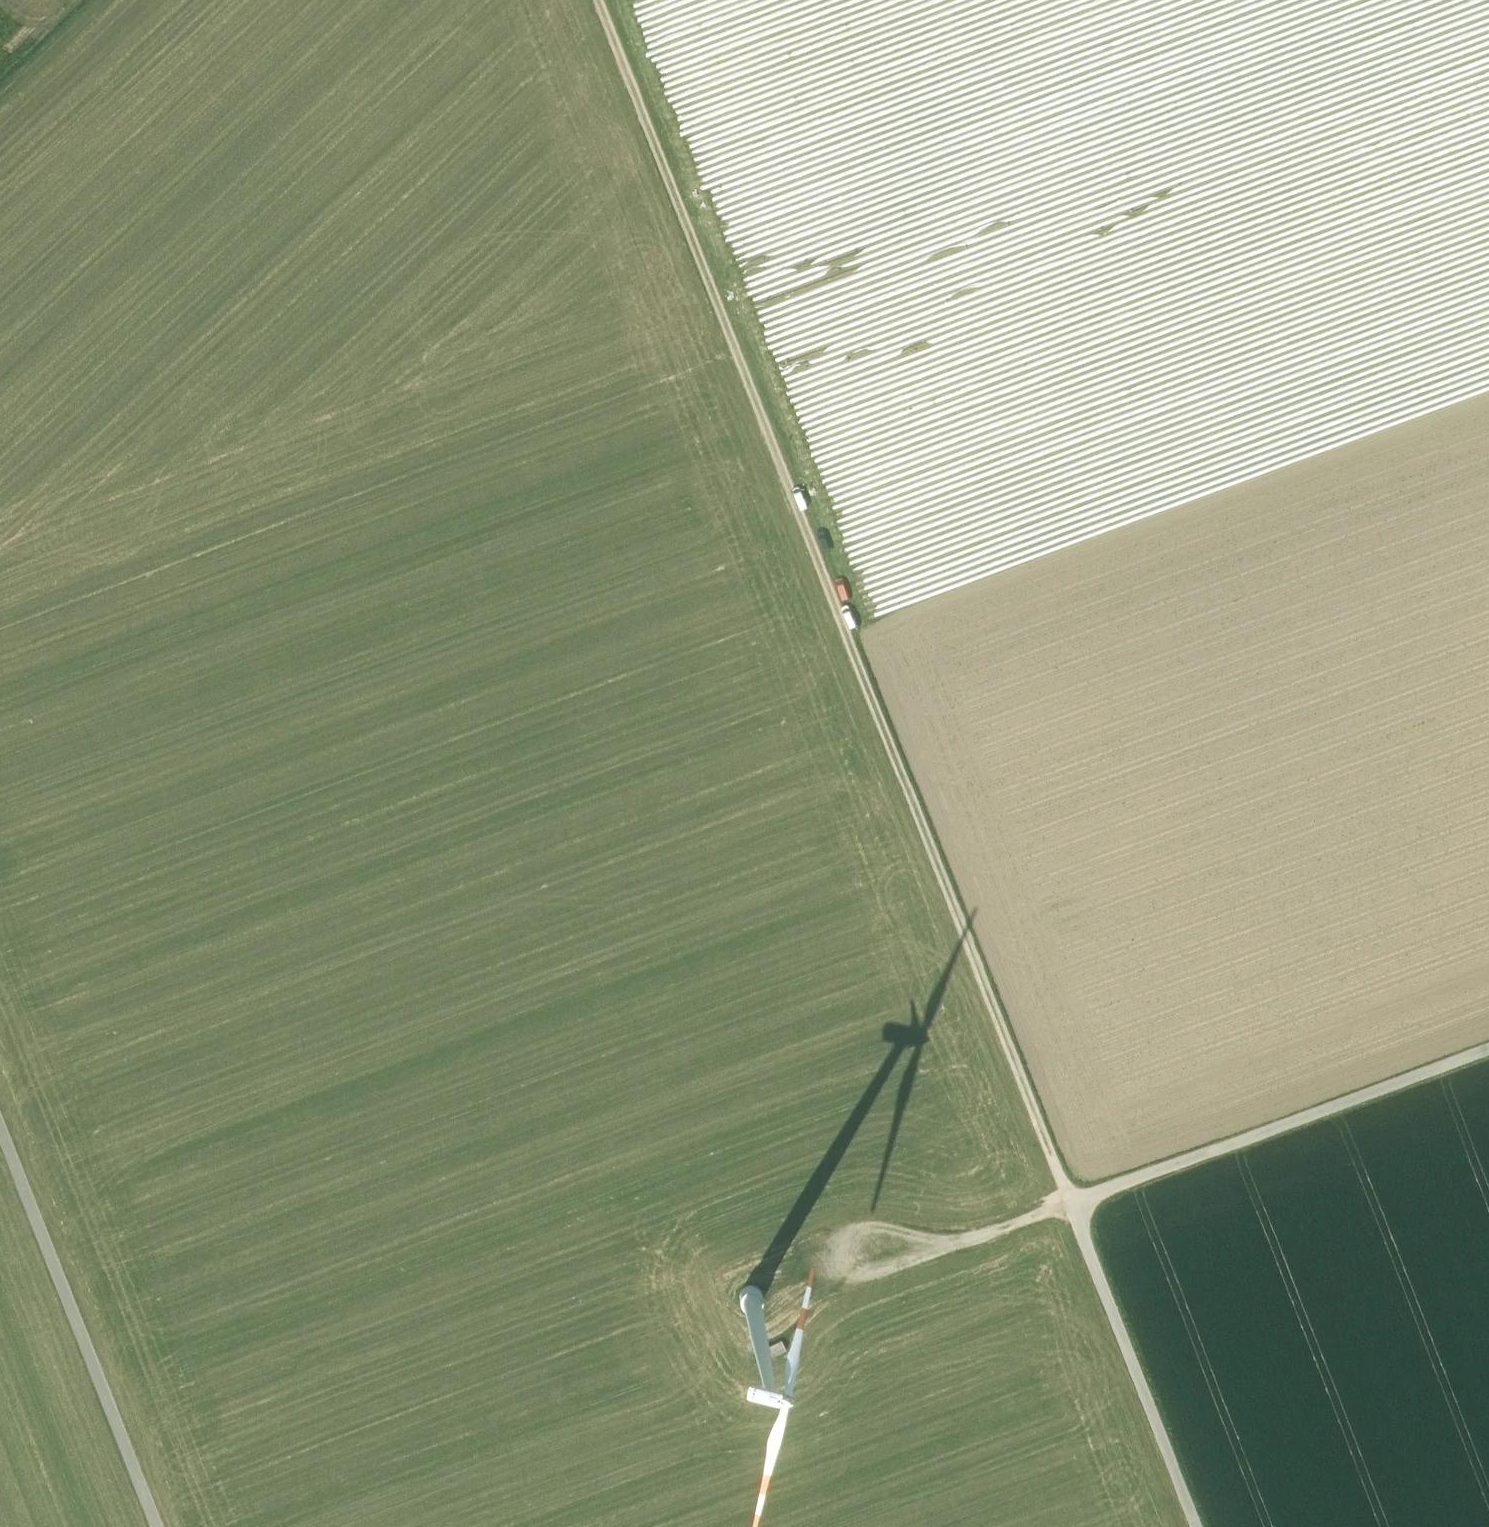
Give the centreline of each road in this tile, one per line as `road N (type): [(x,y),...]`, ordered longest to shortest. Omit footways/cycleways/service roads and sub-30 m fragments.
road 1 (track): [(1072,1204),(599,0)]
road 2 (track): [(1488,1049),(1072,1204)]
road 3 (unclassified): [(0,1126),(157,1526)]
road 4 (track): [(1072,1204),(1198,1526)]
road 5 (track): [(1072,1204),(815,1302)]

